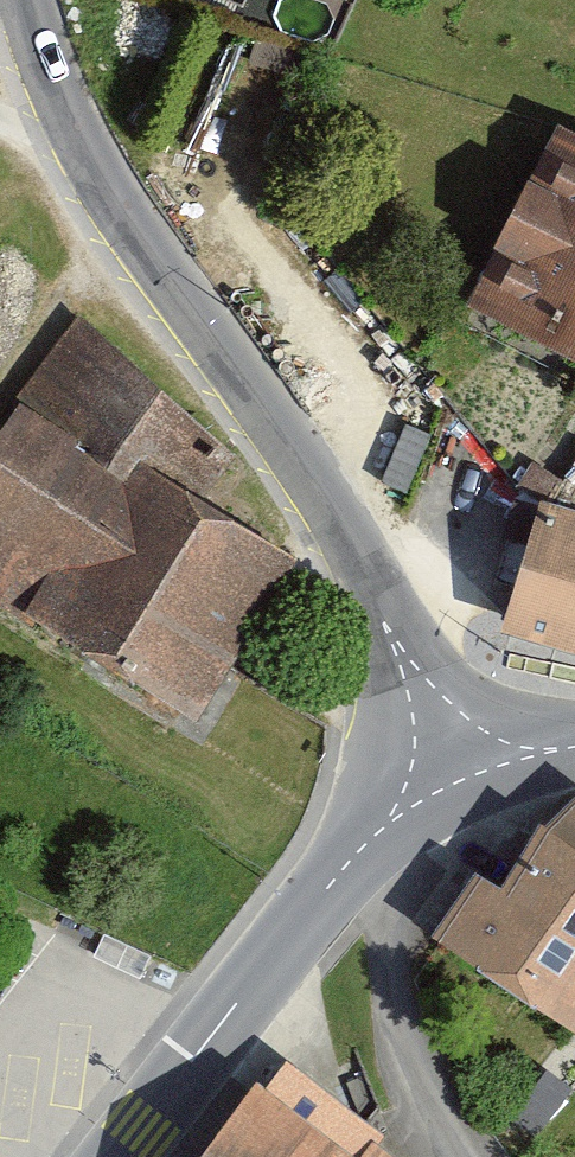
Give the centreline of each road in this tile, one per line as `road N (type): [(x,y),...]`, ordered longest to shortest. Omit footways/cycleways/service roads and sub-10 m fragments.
road 1 (tertiary): [(458,776),(345,538),(54,129)]
road 2 (tertiary): [(121,1156),(367,843),(458,776)]
road 3 (tertiary): [(54,129),(21,0)]
road 4 (tertiary): [(458,776),(574,741)]

